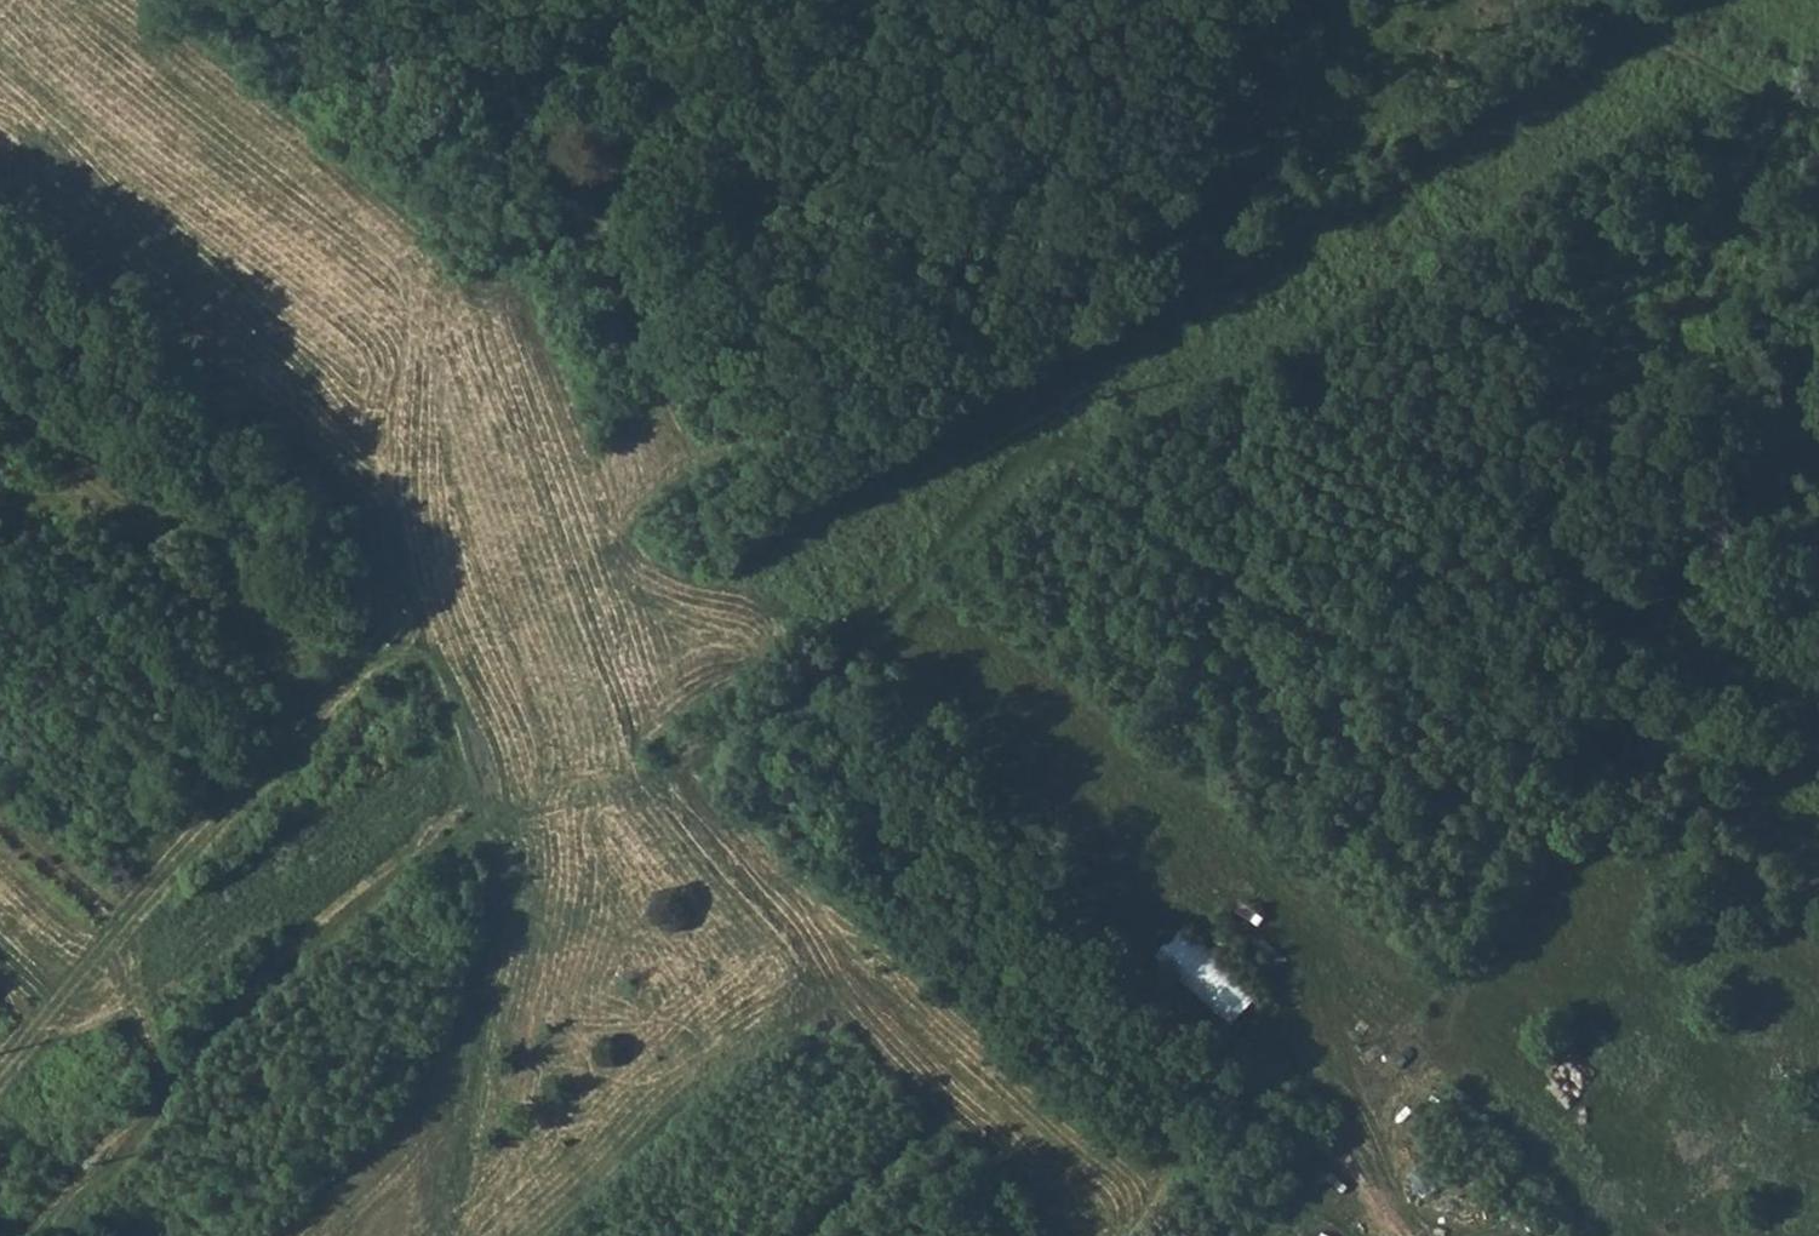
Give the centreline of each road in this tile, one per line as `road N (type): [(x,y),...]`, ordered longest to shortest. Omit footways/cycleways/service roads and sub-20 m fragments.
road 1 (track): [(456,1235),(495,945),(495,783),(463,688),(441,658),(401,659),(298,734),(0,1067)]

